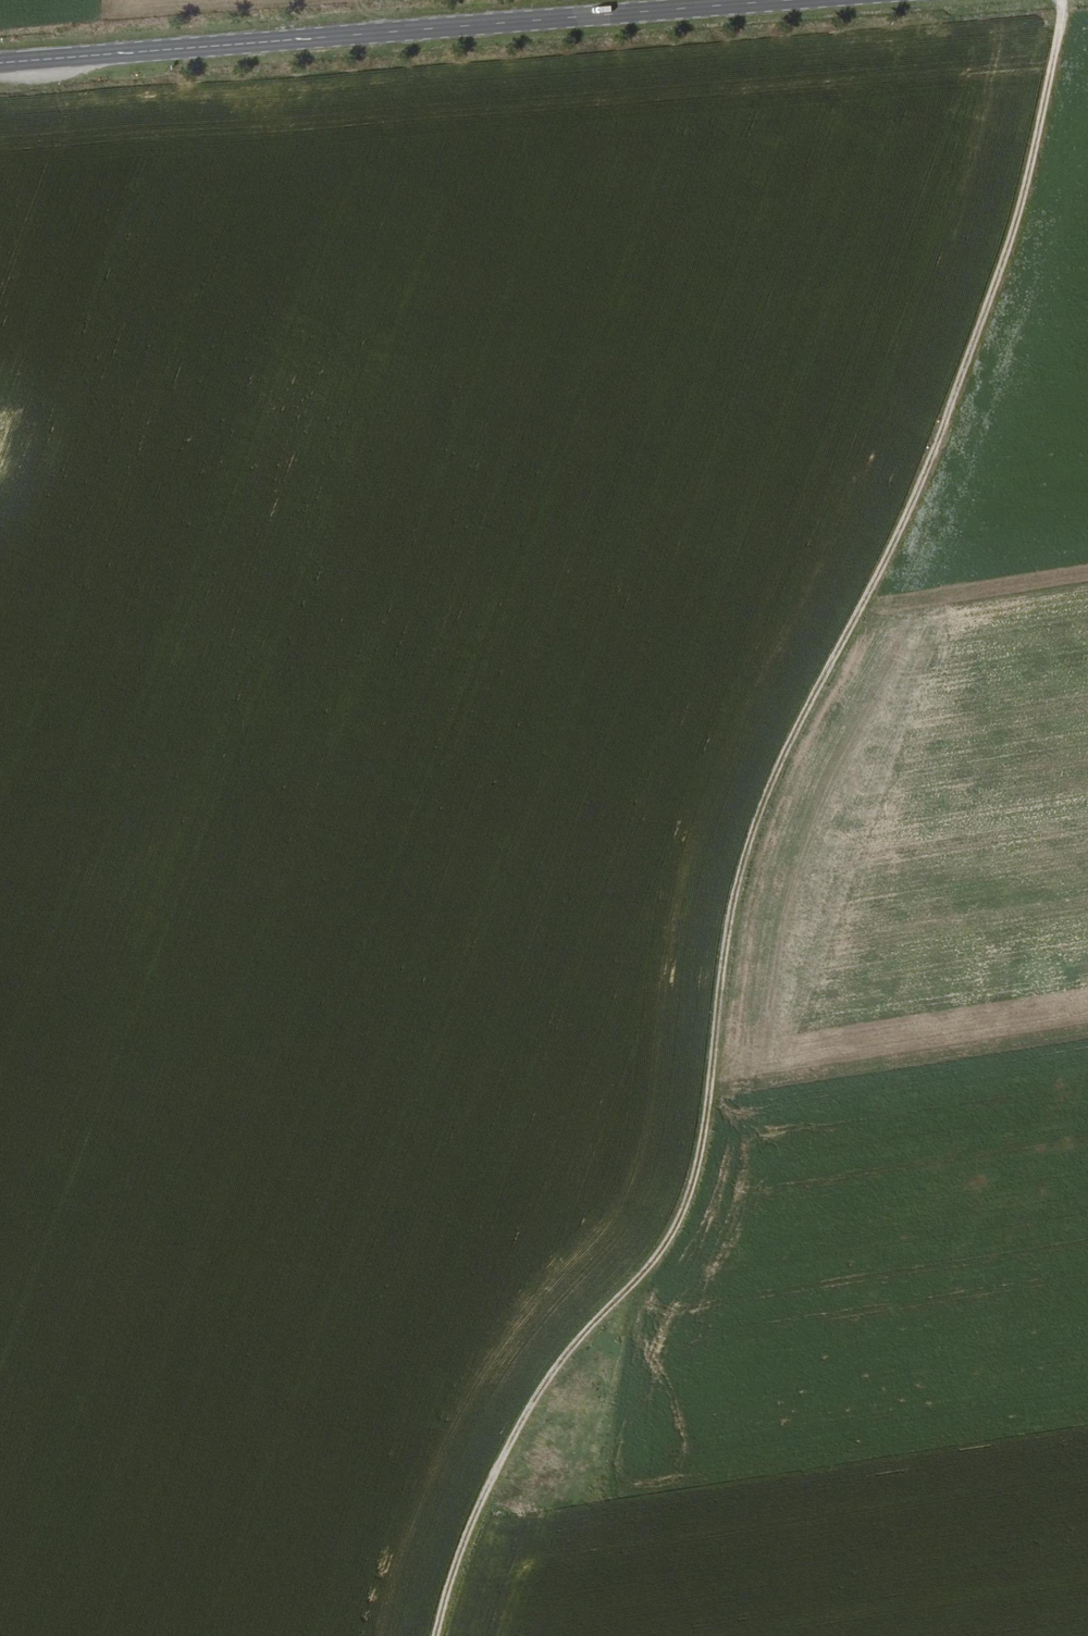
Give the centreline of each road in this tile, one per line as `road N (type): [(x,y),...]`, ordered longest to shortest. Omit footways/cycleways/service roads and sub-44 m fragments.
road 1 (track): [(437,1635),(463,1537),(538,1394),(682,1223),(703,1138),(718,980),(752,836),(820,683),(911,512),(1005,269),(1065,0)]
road 2 (primary): [(0,61),(759,0)]

